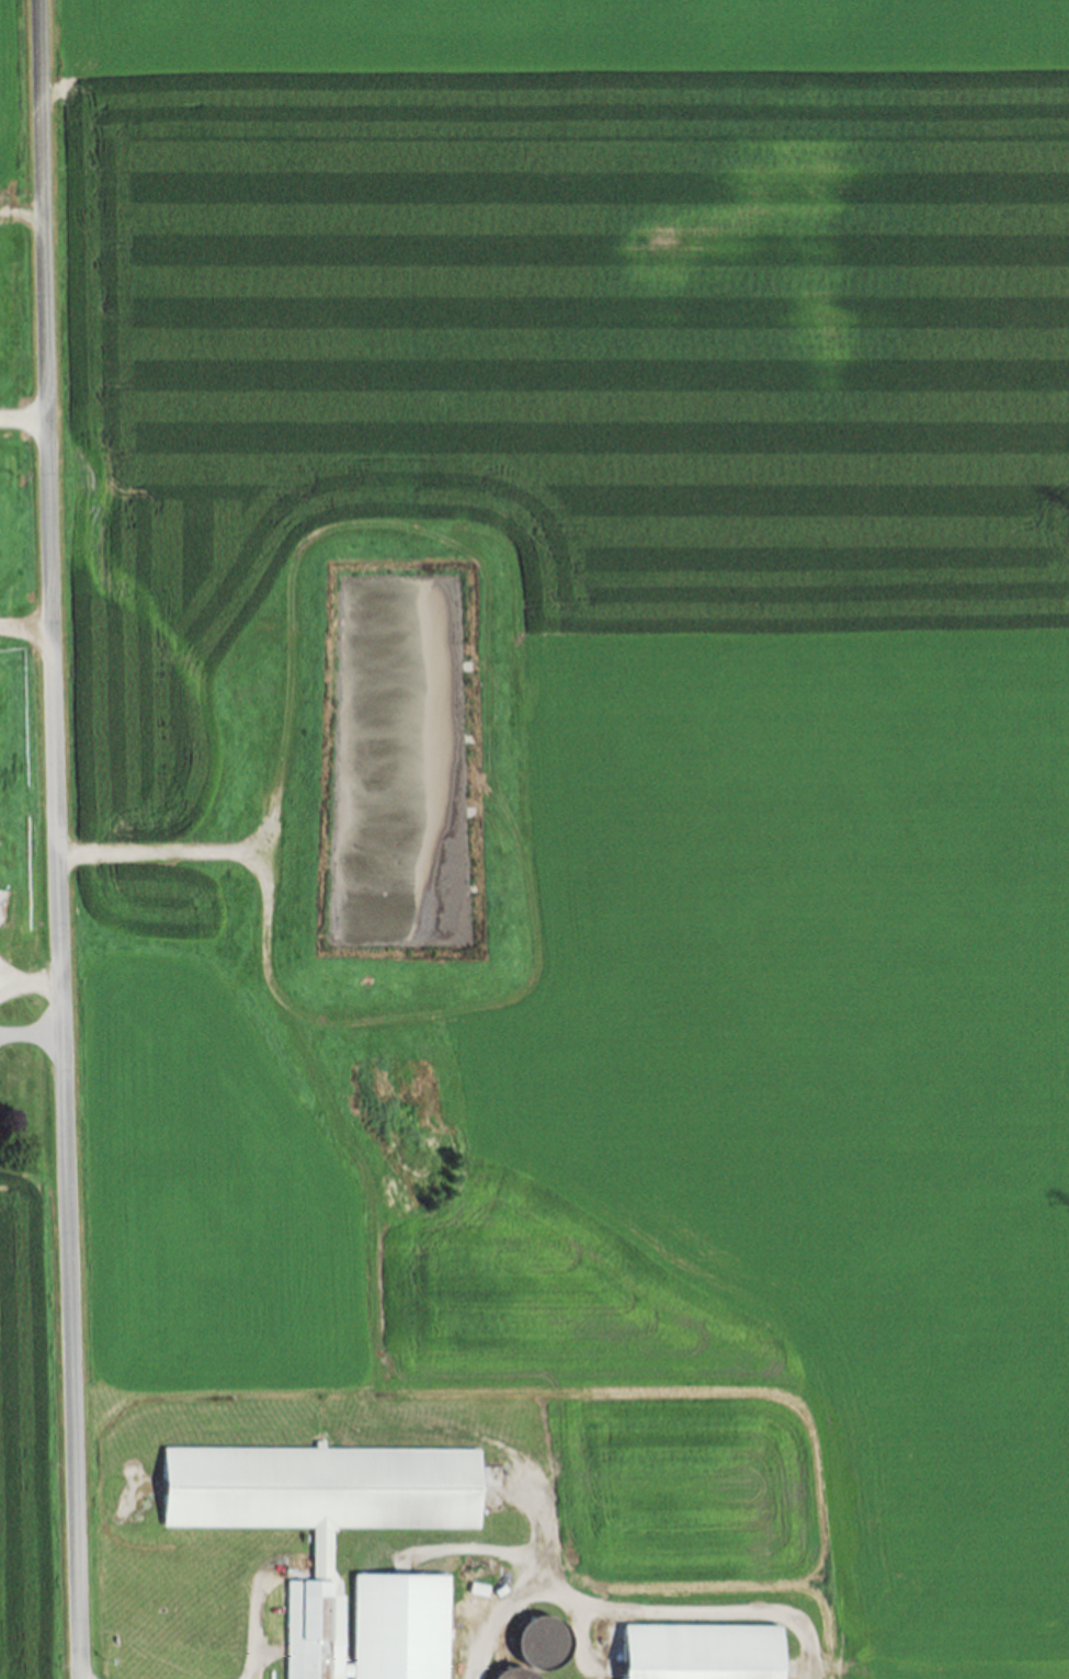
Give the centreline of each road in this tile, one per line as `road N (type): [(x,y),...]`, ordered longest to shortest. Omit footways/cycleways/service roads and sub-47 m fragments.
road 1 (tertiary): [(80,1678),(38,0)]

